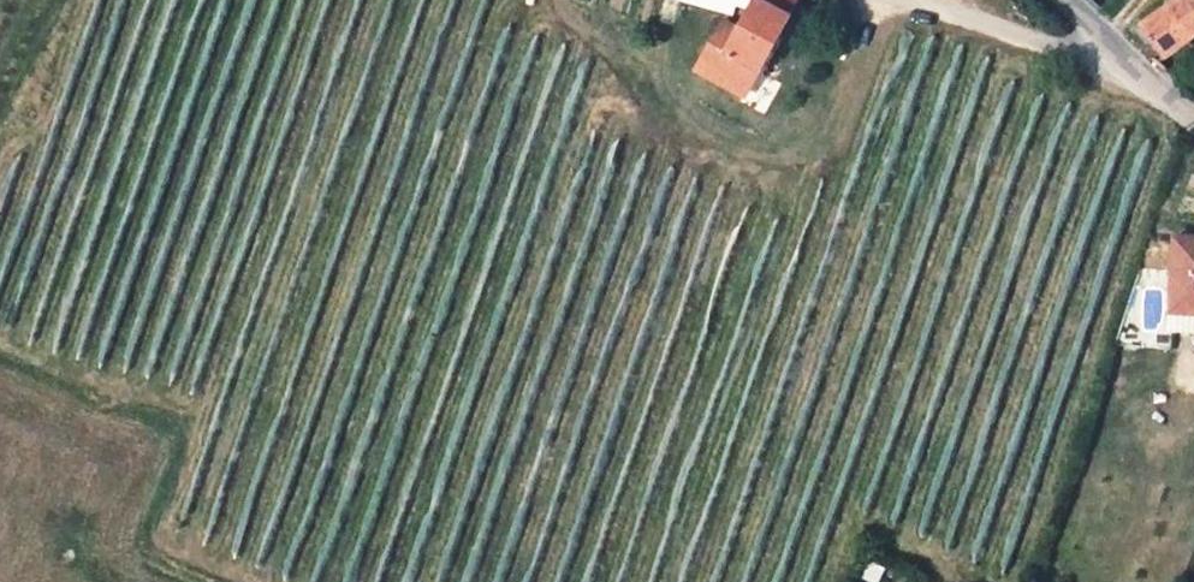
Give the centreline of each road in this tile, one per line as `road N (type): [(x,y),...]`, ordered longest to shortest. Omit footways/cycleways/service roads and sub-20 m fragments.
road 1 (unclassified): [(1193,124),(1062,0)]

